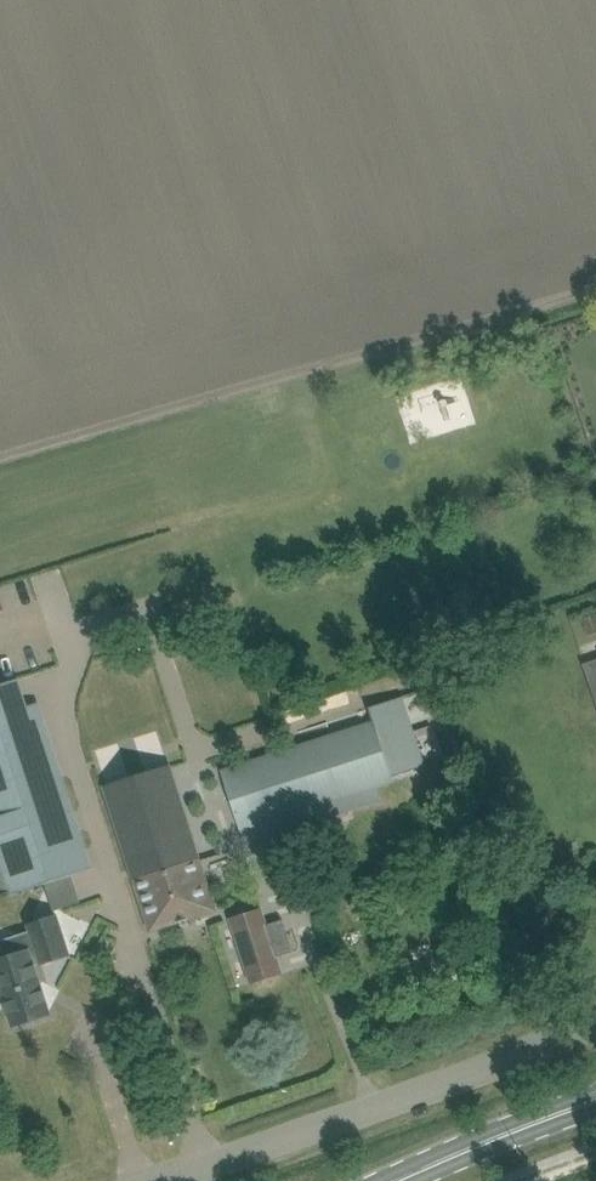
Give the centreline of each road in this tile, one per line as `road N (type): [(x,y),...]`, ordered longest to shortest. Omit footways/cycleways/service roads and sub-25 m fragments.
road 1 (unclassified): [(595,1016),(375,1110),(172,1180)]
road 2 (primary): [(385,1180),(595,1100)]

